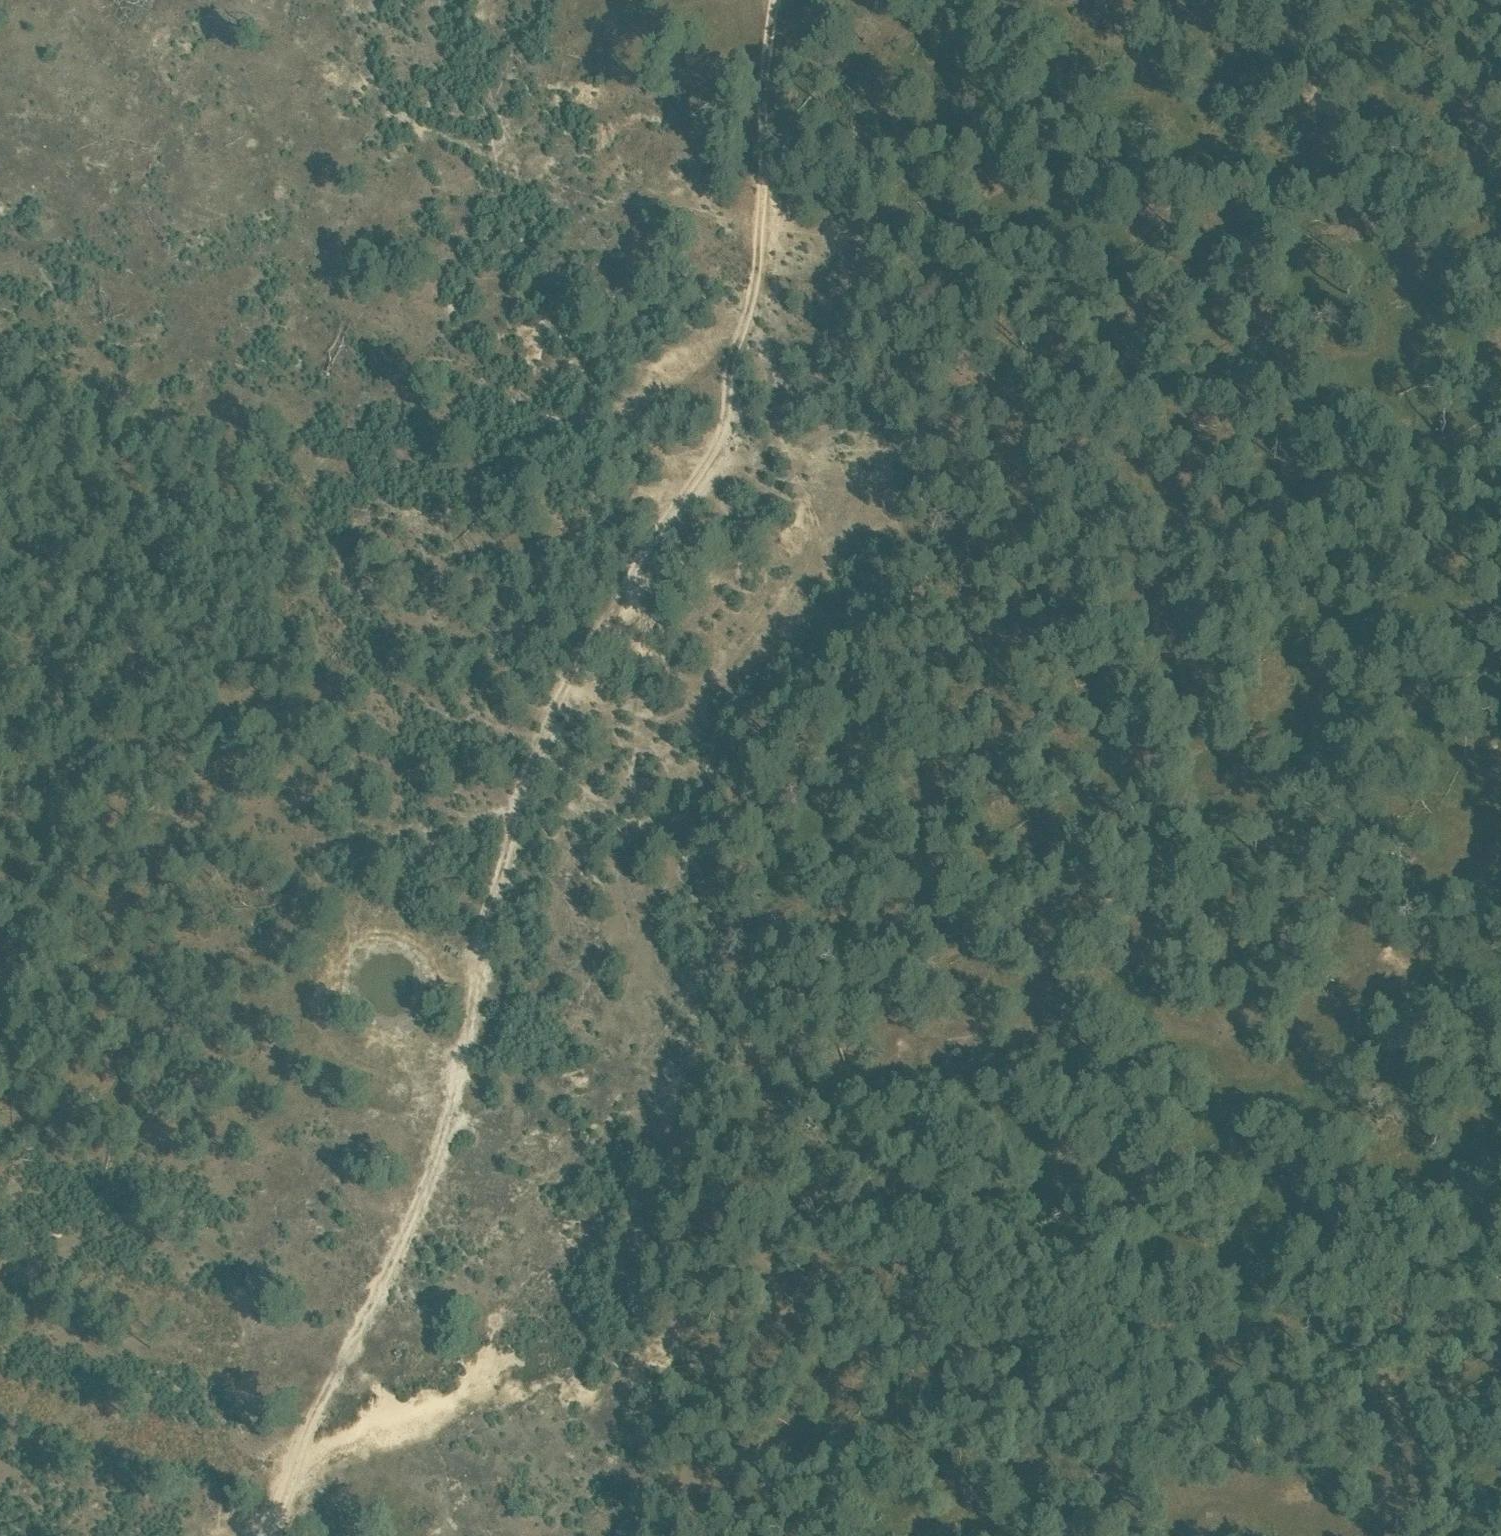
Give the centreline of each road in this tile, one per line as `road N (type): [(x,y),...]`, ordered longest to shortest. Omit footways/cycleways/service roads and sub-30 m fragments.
road 1 (track): [(775,0),(758,265),(721,435),(589,642),(530,764),(480,943),(445,1135),(329,1384),(281,1509),(260,1535)]

